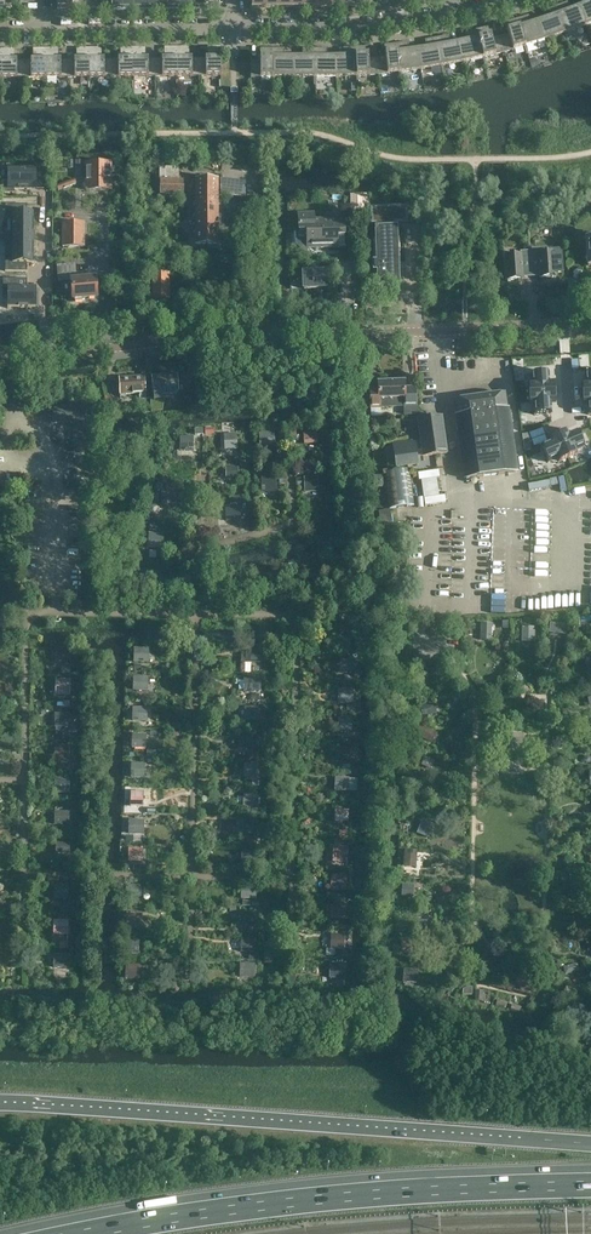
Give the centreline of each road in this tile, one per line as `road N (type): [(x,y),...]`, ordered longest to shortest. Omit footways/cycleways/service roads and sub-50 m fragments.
road 1 (motorway): [(590,1144),(0,1102)]
road 2 (unclassified): [(48,357),(239,338),(590,325)]
road 3 (motorway): [(590,1186),(253,1203),(71,1233)]
road 4 (residential): [(43,30),(235,32)]
road 5 (residential): [(48,357),(43,194)]
road 6 (residential): [(235,32),(390,26)]
road 7 (residential): [(390,26),(519,0)]

